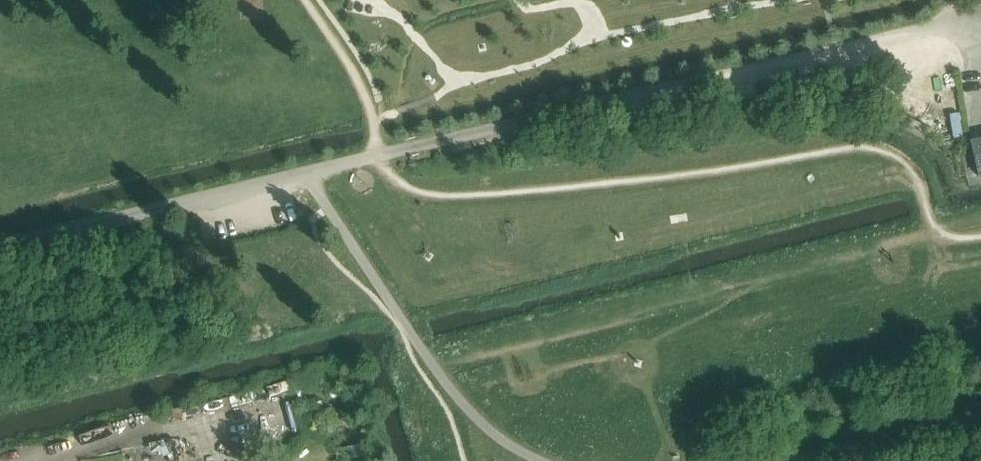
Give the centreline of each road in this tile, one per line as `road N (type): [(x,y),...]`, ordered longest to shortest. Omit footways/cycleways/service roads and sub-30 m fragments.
road 1 (unclassified): [(0,248),(377,156)]

